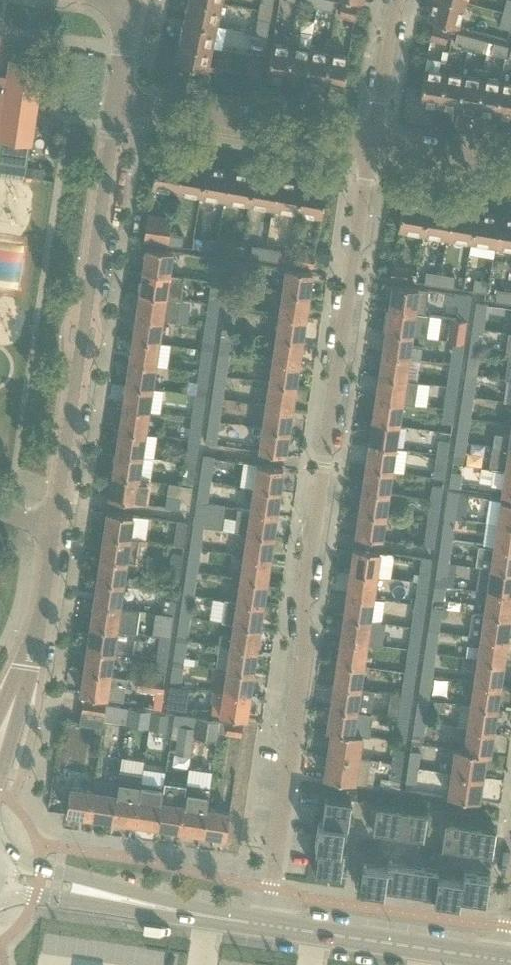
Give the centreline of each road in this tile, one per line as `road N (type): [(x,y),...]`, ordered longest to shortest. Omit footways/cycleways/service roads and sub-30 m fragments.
road 1 (residential): [(373,143),(347,275),(265,925)]
road 2 (tertiary): [(53,529),(117,102)]
road 3 (tertiary): [(265,925),(4,862)]
road 4 (tertiary): [(0,890),(265,925)]
road 5 (residential): [(373,143),(117,102)]
road 6 (tertiary): [(502,960),(265,925)]
road 7 (tertiary): [(22,678),(53,529)]
road 8 (residential): [(373,143),(396,0)]
road 9 (residential): [(510,167),(373,143)]

